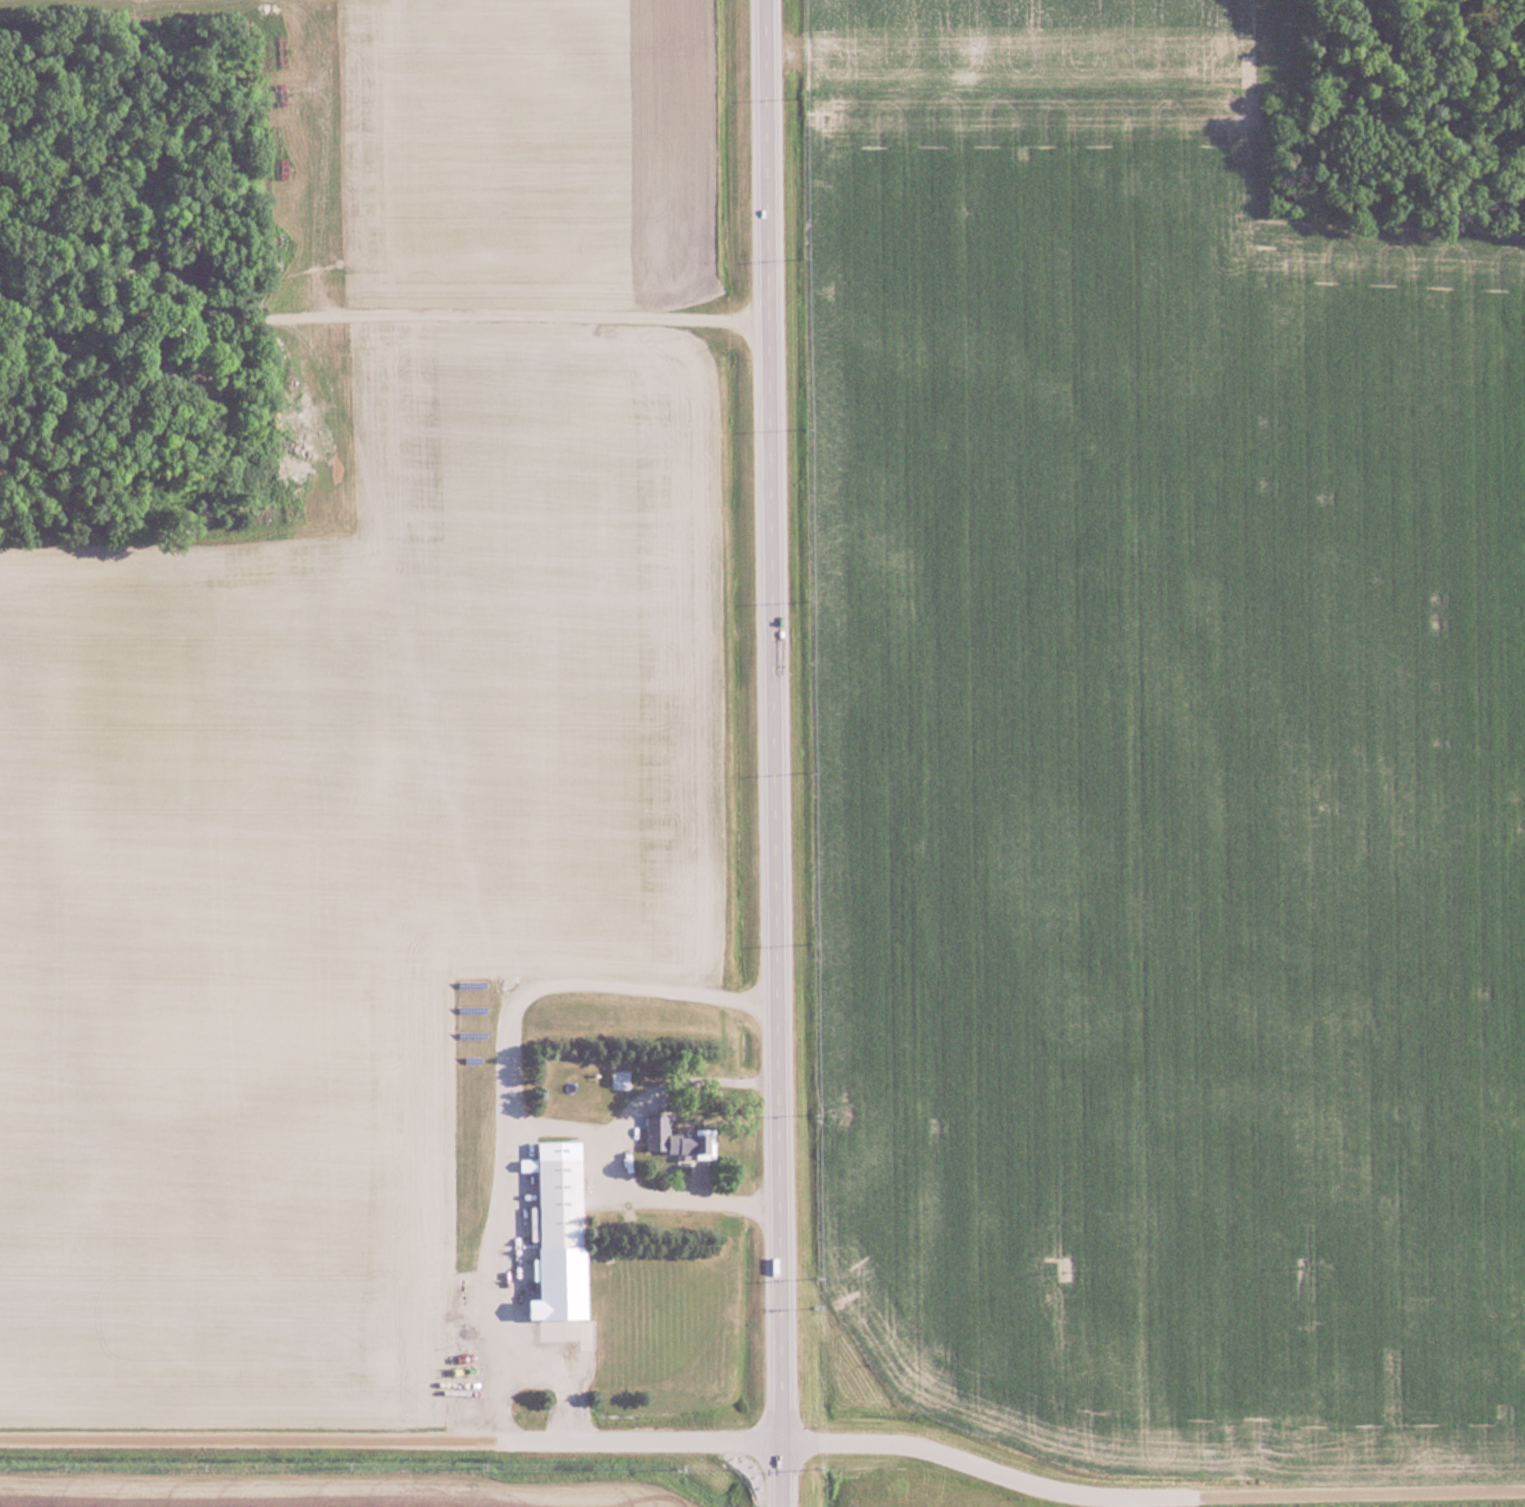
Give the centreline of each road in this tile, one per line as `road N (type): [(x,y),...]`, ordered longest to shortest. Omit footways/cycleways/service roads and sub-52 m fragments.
road 1 (primary): [(786,1506),(769,0)]
road 2 (residential): [(493,1442),(905,1443),(1010,1480),(1099,1496)]
road 3 (residential): [(0,1444),(493,1442)]
road 4 (residential): [(1099,1496),(1524,1491)]

